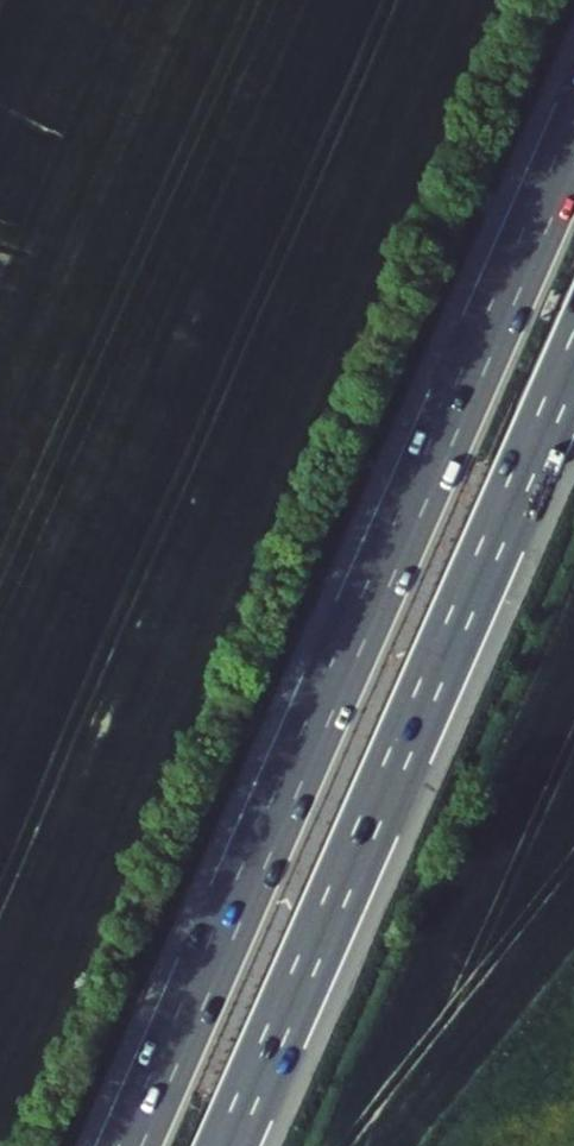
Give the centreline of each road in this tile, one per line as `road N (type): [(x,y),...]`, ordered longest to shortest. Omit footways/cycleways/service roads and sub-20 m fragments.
road 1 (motorway): [(573,142),(130,1145)]
road 2 (motorway): [(225,1145),(573,358)]

